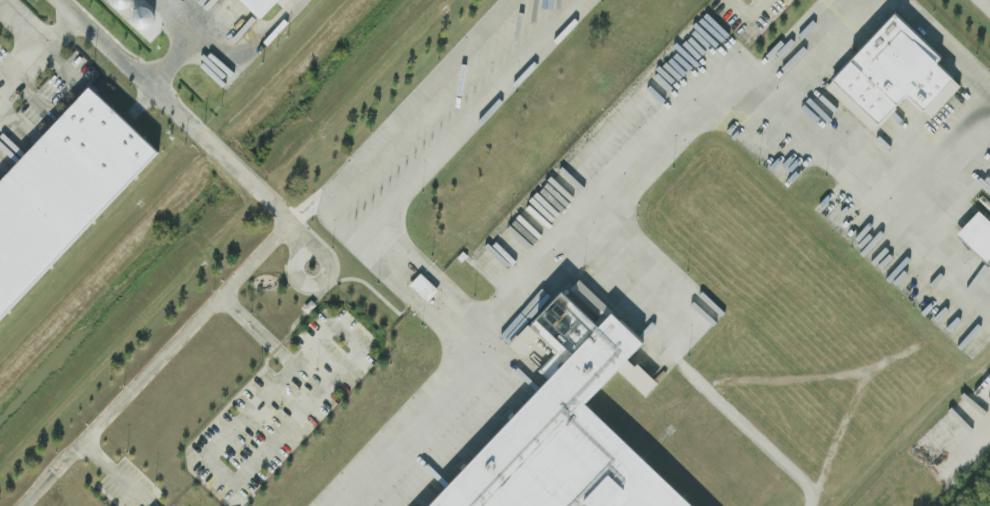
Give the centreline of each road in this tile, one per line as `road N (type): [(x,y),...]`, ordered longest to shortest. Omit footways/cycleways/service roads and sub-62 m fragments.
road 1 (residential): [(192,126),(58,0)]

